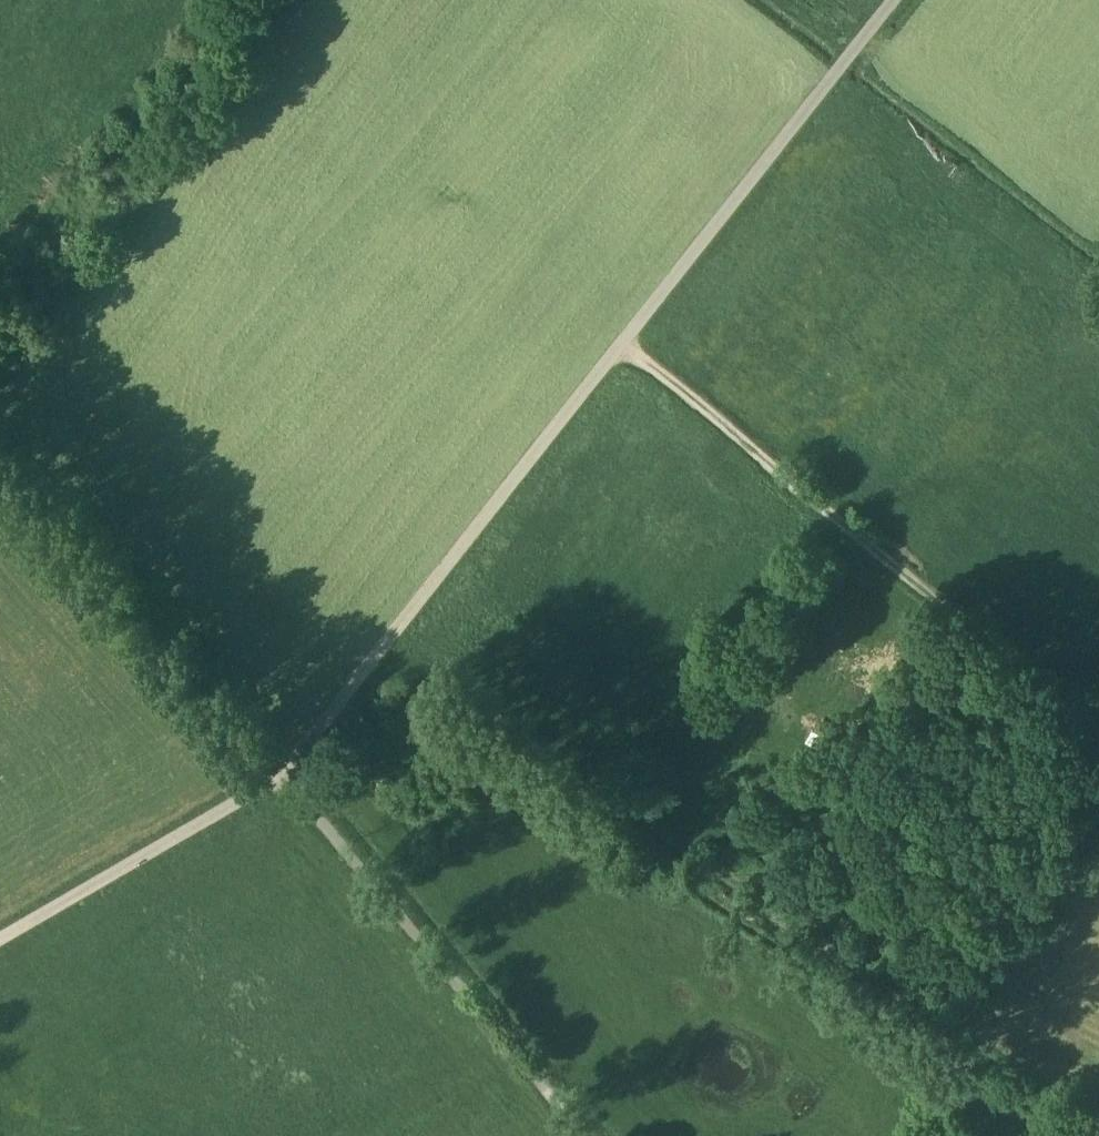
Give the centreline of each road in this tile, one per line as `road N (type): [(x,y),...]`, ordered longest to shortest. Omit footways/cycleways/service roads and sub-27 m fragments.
road 1 (track): [(0,939),(284,775),(893,0)]
road 2 (track): [(1025,1135),(676,928),(346,694)]
road 3 (track): [(1098,741),(621,345)]
road 4 (track): [(581,1135),(284,775)]
road 5 (track): [(300,754),(0,424)]

